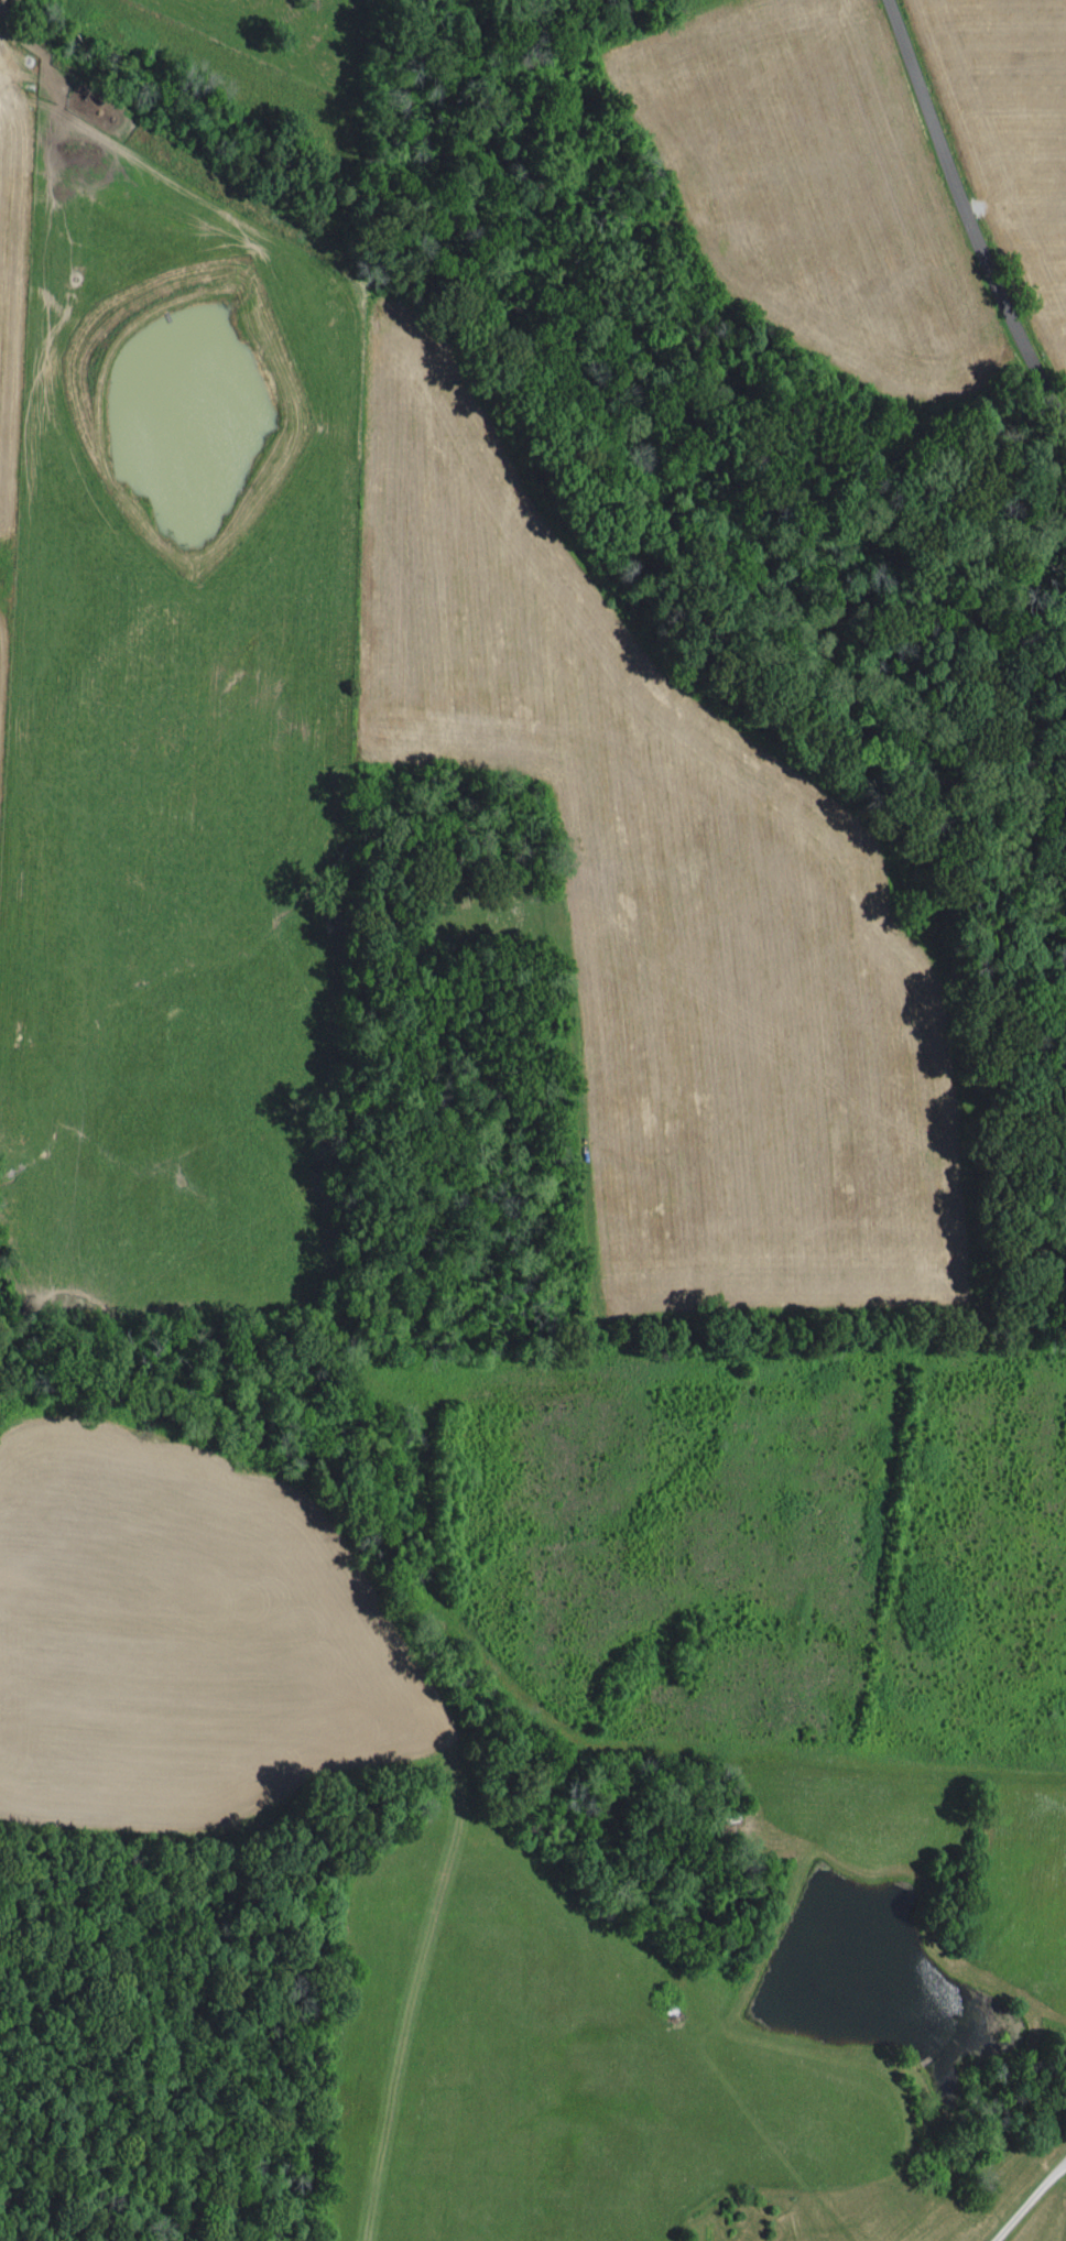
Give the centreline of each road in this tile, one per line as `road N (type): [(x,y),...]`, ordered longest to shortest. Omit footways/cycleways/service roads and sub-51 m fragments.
road 1 (residential): [(1065,423),(977,238),(889,0)]

